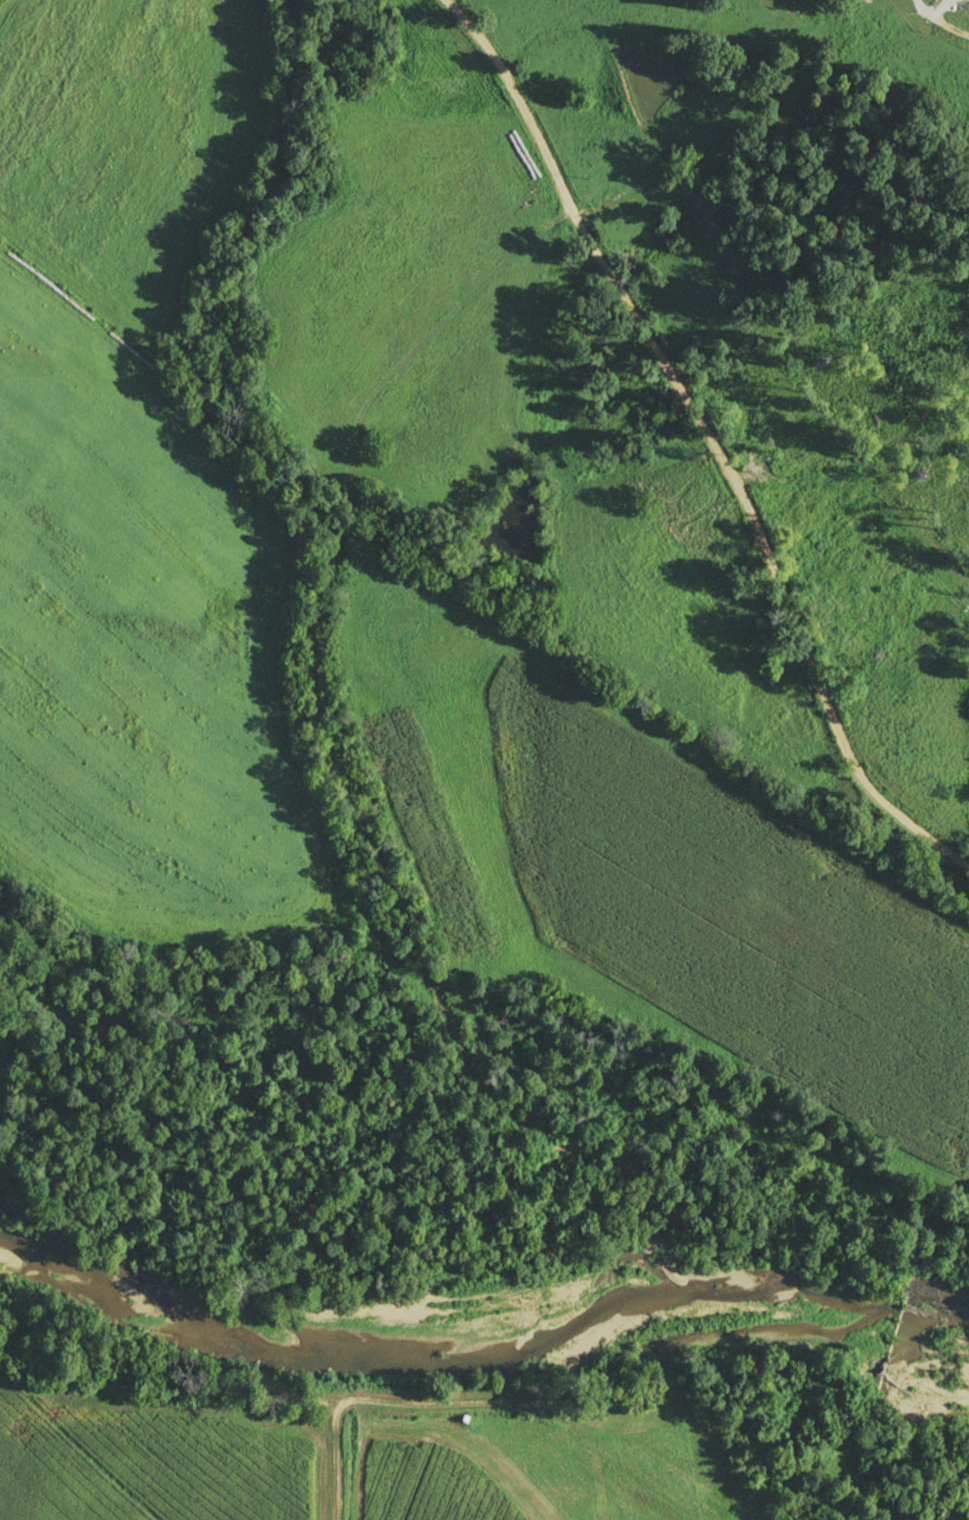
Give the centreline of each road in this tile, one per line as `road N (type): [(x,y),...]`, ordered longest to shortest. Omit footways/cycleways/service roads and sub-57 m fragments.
road 1 (residential): [(968,875),(856,773),(734,486),(511,97),(437,0)]

